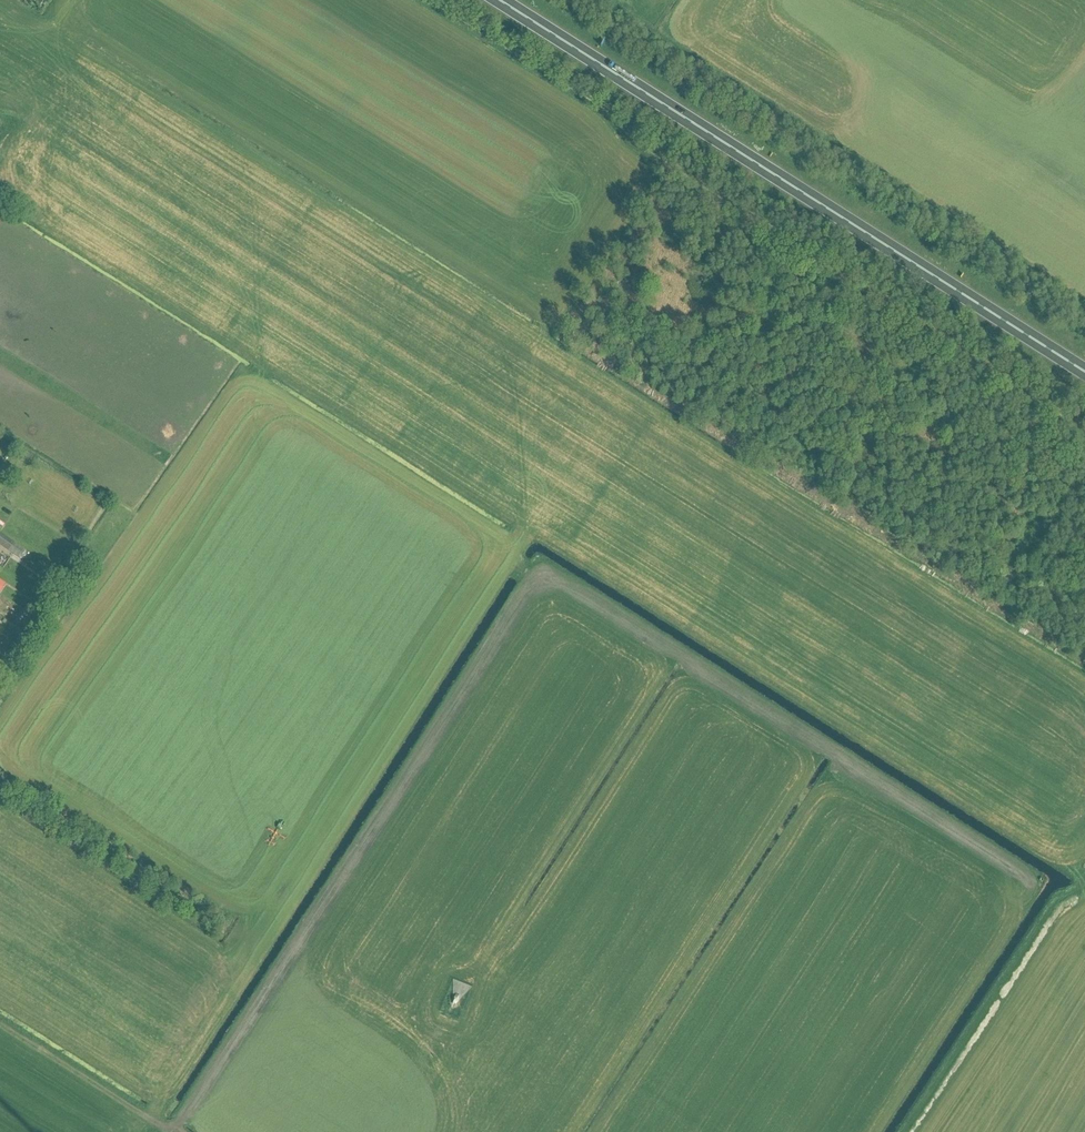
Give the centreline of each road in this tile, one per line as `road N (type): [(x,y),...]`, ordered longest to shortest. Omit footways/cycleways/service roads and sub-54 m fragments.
road 1 (trunk): [(1084,373),(498,0)]
road 2 (track): [(167,1131),(0,1027)]

